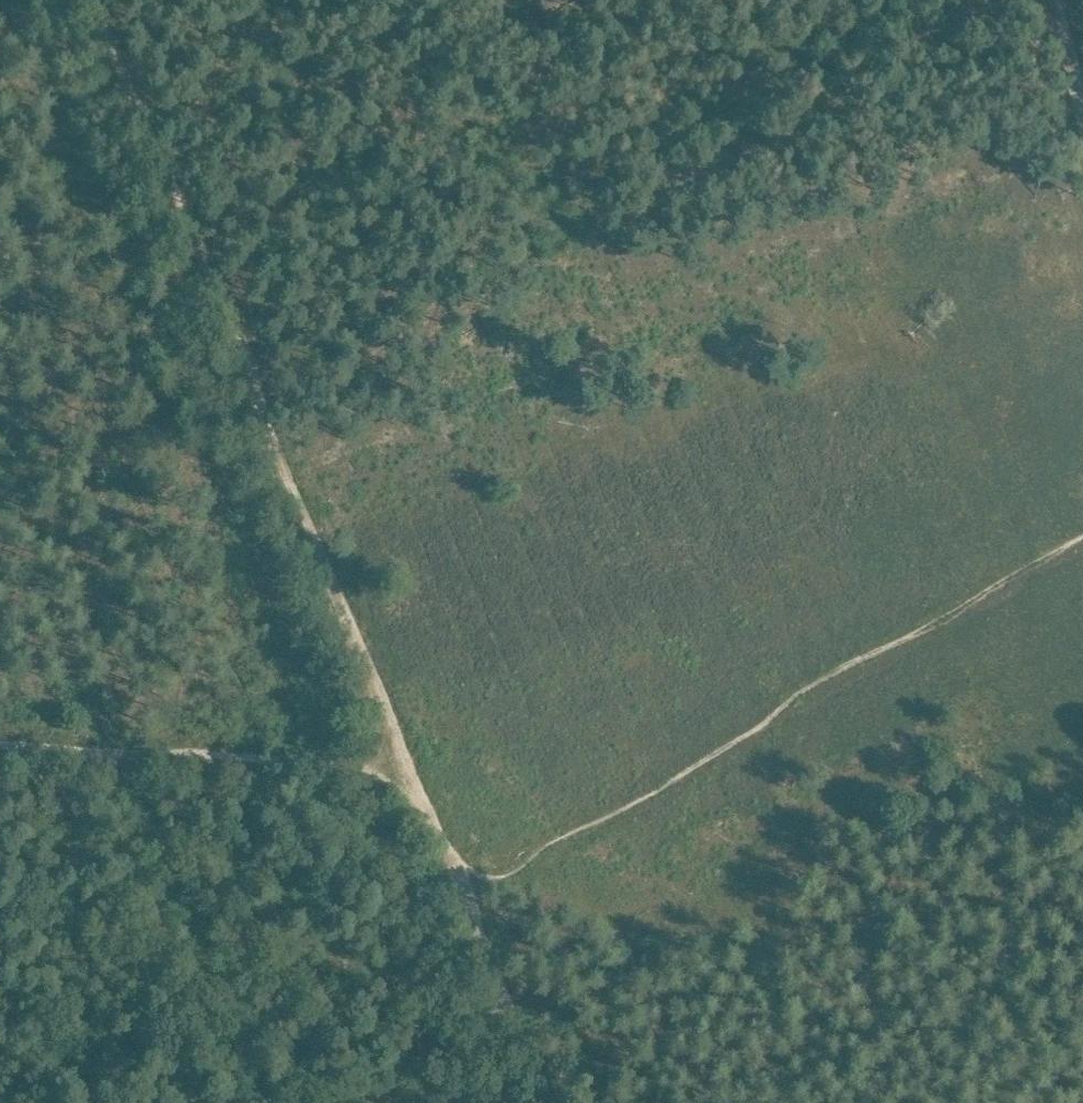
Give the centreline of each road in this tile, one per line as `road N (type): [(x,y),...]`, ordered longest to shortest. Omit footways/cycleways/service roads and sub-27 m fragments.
road 1 (track): [(259,1102),(90,745)]
road 2 (track): [(535,1102),(388,754)]

